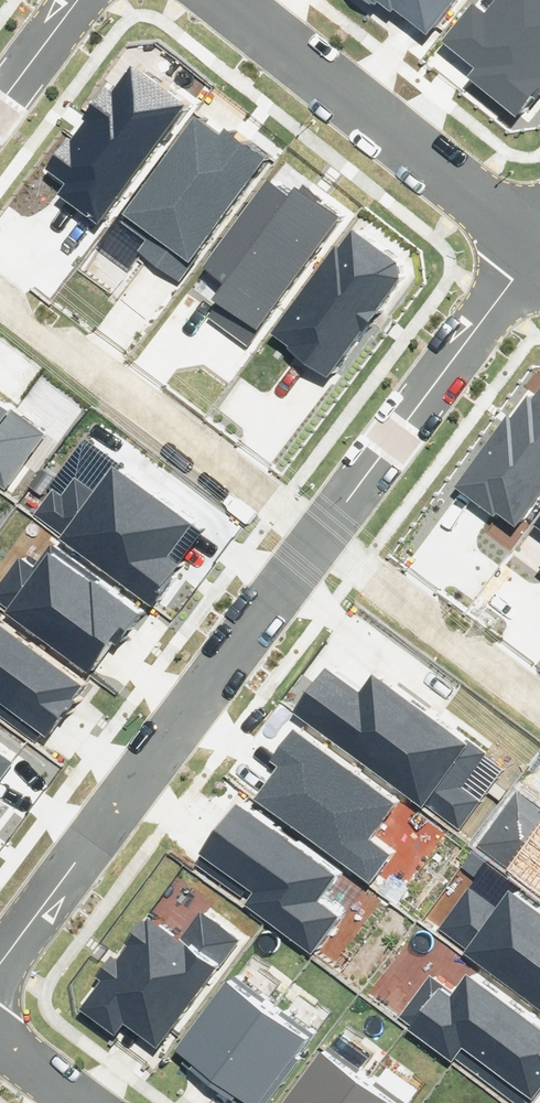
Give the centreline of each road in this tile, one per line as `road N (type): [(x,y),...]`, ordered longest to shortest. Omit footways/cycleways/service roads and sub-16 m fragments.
road 1 (residential): [(0,963),(321,533)]
road 2 (residential): [(230,0),(536,252)]
road 3 (residential): [(0,301),(321,533)]
road 4 (residential): [(321,533),(536,252)]
road 5 (residential): [(321,533),(539,703)]
road 6 (residential): [(79,0),(0,103)]

